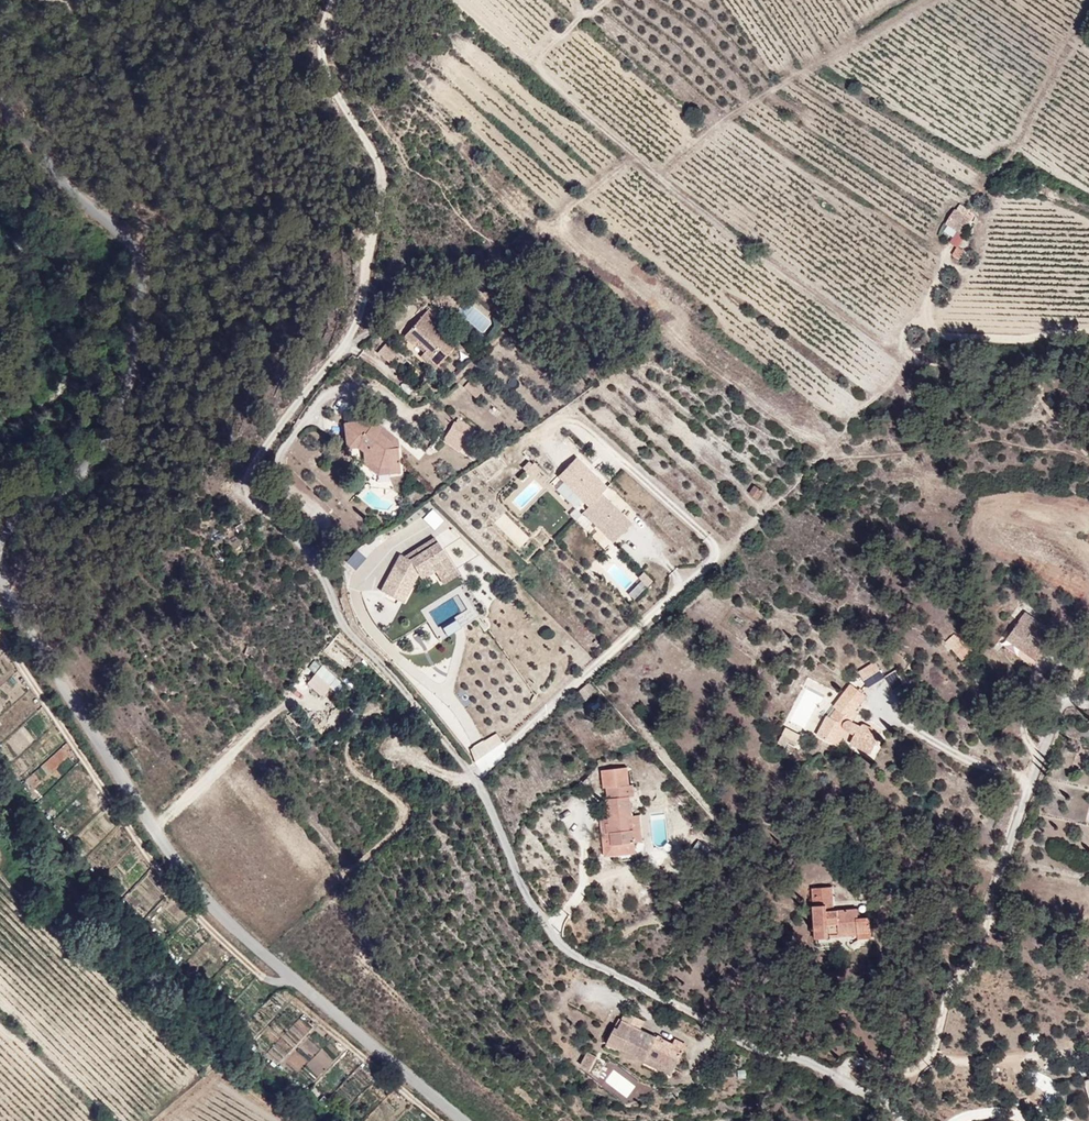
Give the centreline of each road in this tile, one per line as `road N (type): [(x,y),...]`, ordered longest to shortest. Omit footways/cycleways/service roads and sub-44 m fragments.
road 1 (unclassified): [(902,1120),(888,1102),(807,1060),(759,1050),(567,950),(535,910),(475,777),(342,624),(313,555),(249,502),(248,478),(293,406),(344,350),(364,307),(384,183),(323,60),(331,0)]
road 2 (unclassified): [(0,578),(158,834),(220,913),(464,1120)]
road 3 (unclassified): [(0,114),(45,174),(123,247),(137,303),(131,363),(96,457),(66,494),(0,536)]

